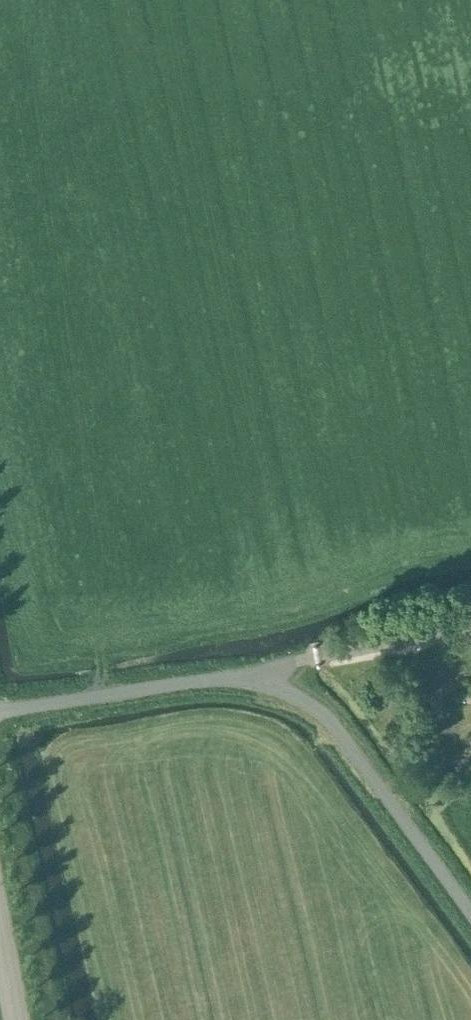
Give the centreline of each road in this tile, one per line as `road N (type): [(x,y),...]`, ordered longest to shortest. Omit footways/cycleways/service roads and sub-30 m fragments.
road 1 (unclassified): [(0,711),(222,678),(290,692),(335,731),(470,915)]

